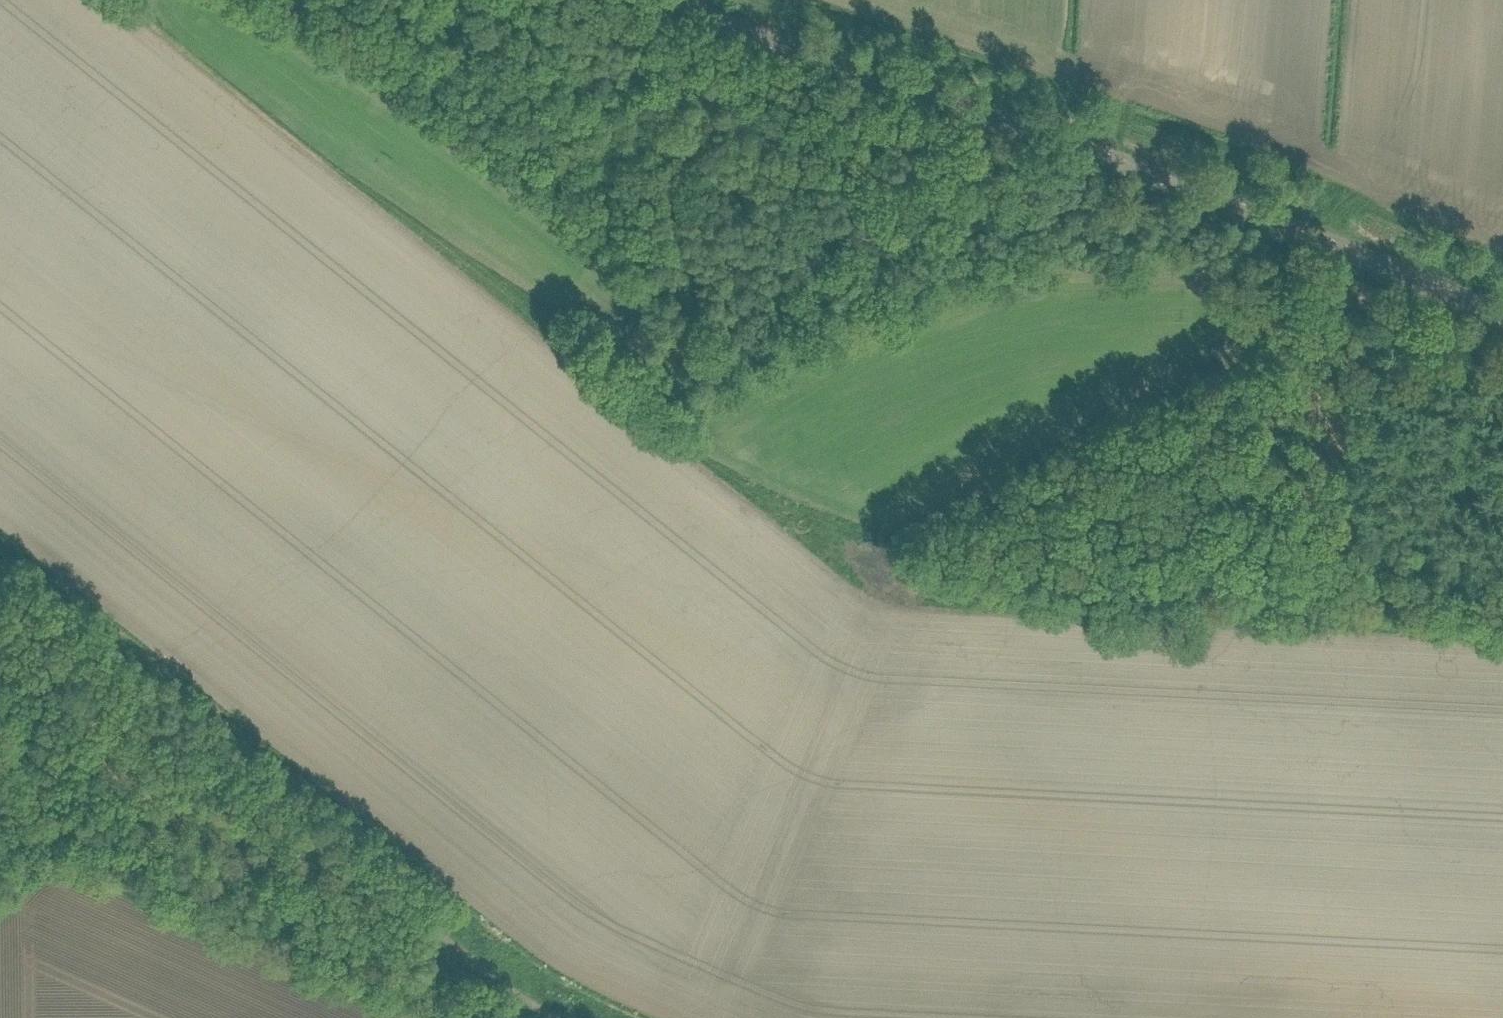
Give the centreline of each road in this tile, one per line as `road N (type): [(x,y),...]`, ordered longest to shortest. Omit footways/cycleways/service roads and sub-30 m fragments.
road 1 (tertiary): [(1502,317),(1117,159),(656,0)]

